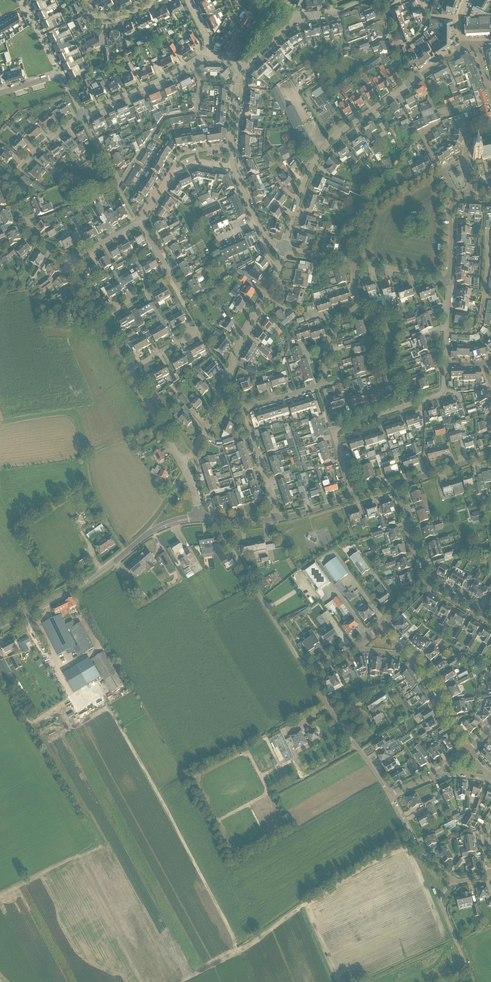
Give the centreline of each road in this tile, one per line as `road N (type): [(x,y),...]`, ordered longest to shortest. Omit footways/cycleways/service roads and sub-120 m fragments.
road 1 (track): [(151,981),(87,854),(101,844),(0,675)]
road 2 (tertiary): [(0,629),(99,574),(153,530),(198,517)]
road 3 (residential): [(284,248),(314,161),(411,83)]
road 4 (residential): [(244,410),(321,382),(335,321),(358,304),(353,262)]
road 5 (residential): [(71,259),(30,235),(10,180),(82,116)]
road 6 (residential): [(443,390),(336,430),(354,498)]
road 7 (residential): [(317,665),(298,659),(219,519)]
road 8 (residential): [(118,187),(162,121),(196,109),(200,82),(191,64)]
road 9 (residential): [(222,393),(284,248)]
road 10 (residential): [(389,796),(320,696),(317,665)]
road 11 (residential): [(443,171),(379,205),(360,263)]
road 12 (residential): [(129,370),(71,259)]
road 13 (residential): [(82,116),(191,64)]
road 14 (residential): [(466,752),(430,680),(403,651)]

